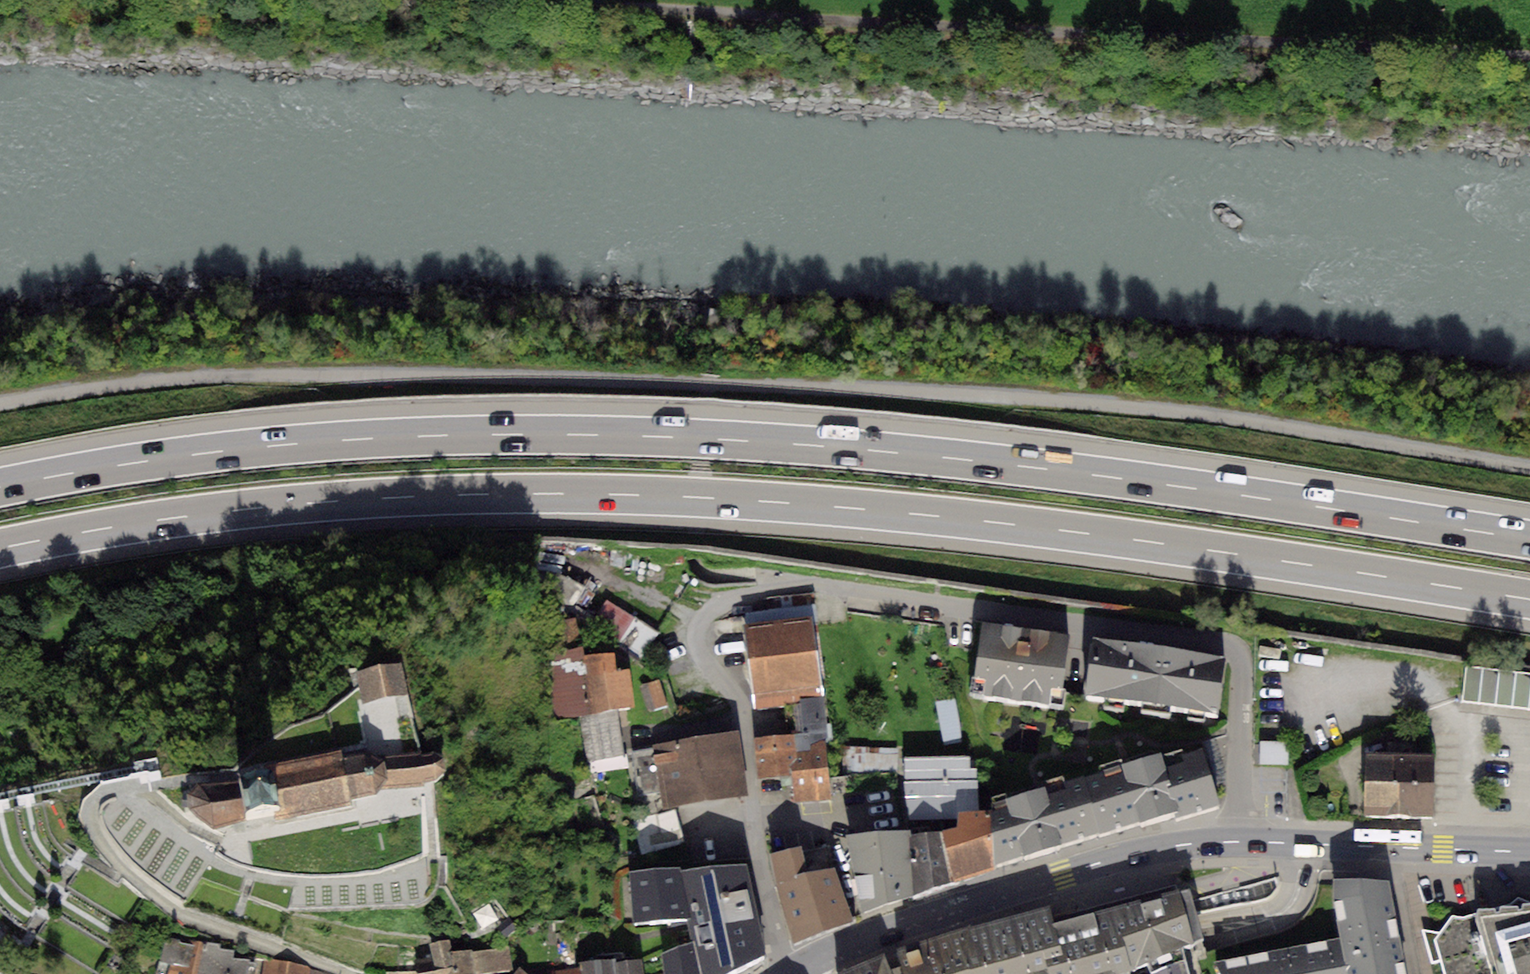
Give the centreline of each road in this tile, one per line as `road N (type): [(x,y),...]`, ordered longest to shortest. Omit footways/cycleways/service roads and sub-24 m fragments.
road 1 (motorway): [(1529,540),(1010,464),(608,436),(349,439),(217,451),(0,488)]
road 2 (motorway): [(0,548),(350,500),(480,493),(728,499),(1009,524),(1529,599)]
road 3 (unclassified): [(0,420),(259,393),(595,379),(712,382),(1123,409),(1529,469)]
road 4 (residential): [(793,973),(778,951),(739,701),(701,631),(716,604),(765,585),(799,581),(1231,647),(1242,666),(1239,842)]
road 5 (track): [(1529,48),(574,0)]
road 6 (primary): [(1239,842),(1132,854),(920,922),(793,973)]
road 7 (primary): [(1529,850),(1239,842)]

